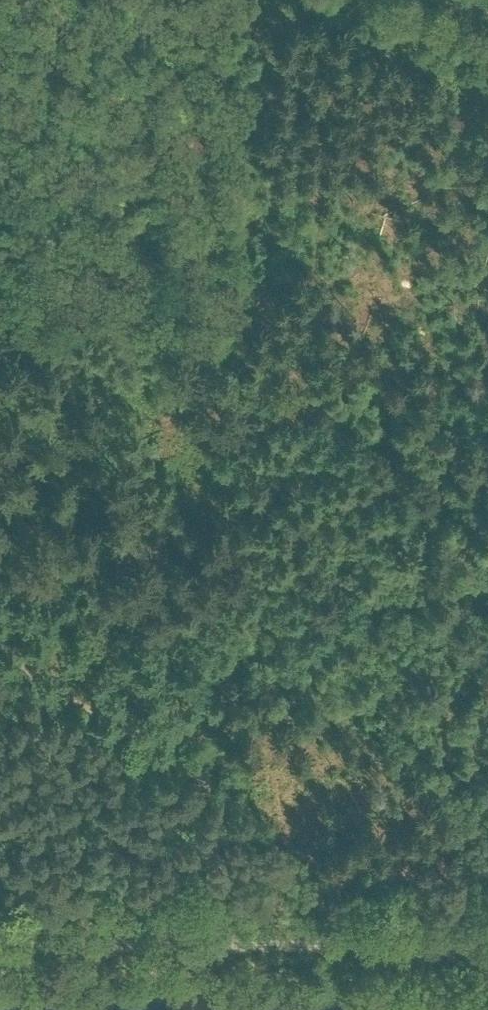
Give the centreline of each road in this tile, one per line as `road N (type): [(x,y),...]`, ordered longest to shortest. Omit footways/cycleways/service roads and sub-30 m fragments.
road 1 (track): [(487,946),(0,943)]

